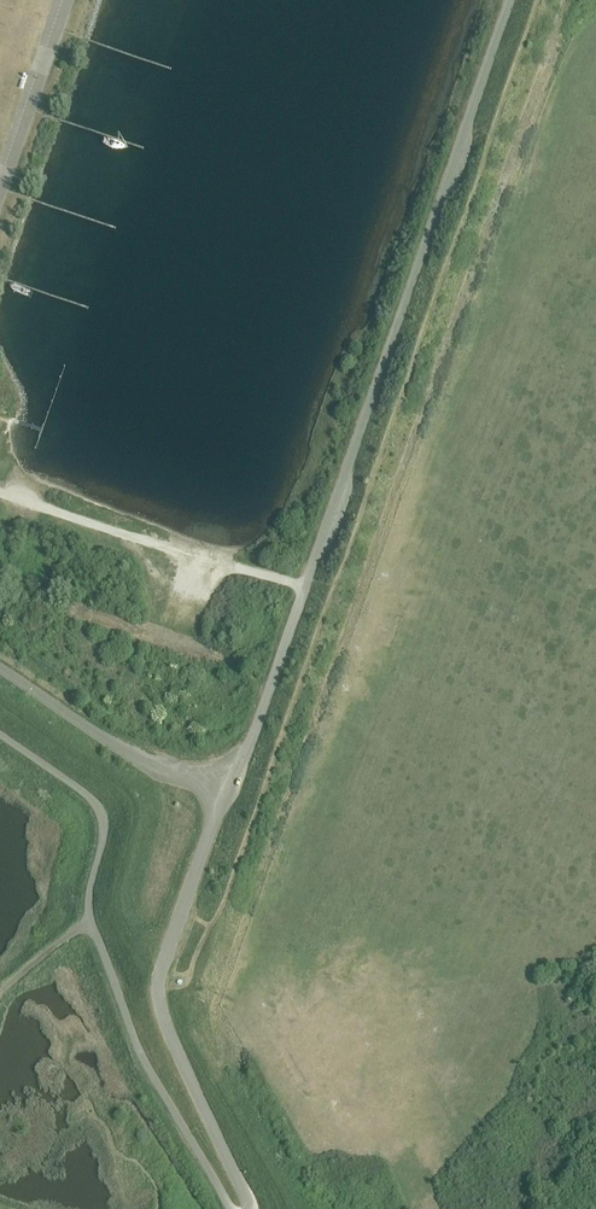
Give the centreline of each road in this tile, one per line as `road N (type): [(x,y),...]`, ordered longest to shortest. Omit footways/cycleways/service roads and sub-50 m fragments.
road 1 (unclassified): [(224,791),(251,741),(512,0)]
road 2 (unclassified): [(248,1208),(168,1031),(158,988),(224,791)]
road 3 (unclassified): [(231,1208),(148,1070),(89,919)]
road 4 (track): [(0,493),(305,586)]
road 5 (unclassified): [(224,791),(131,755),(0,668)]
road 6 (unclassified): [(0,735),(99,810),(104,829),(89,919)]
road 7 (unclassified): [(0,177),(62,0)]
road 8 (track): [(130,538),(131,551),(192,598),(205,560)]

